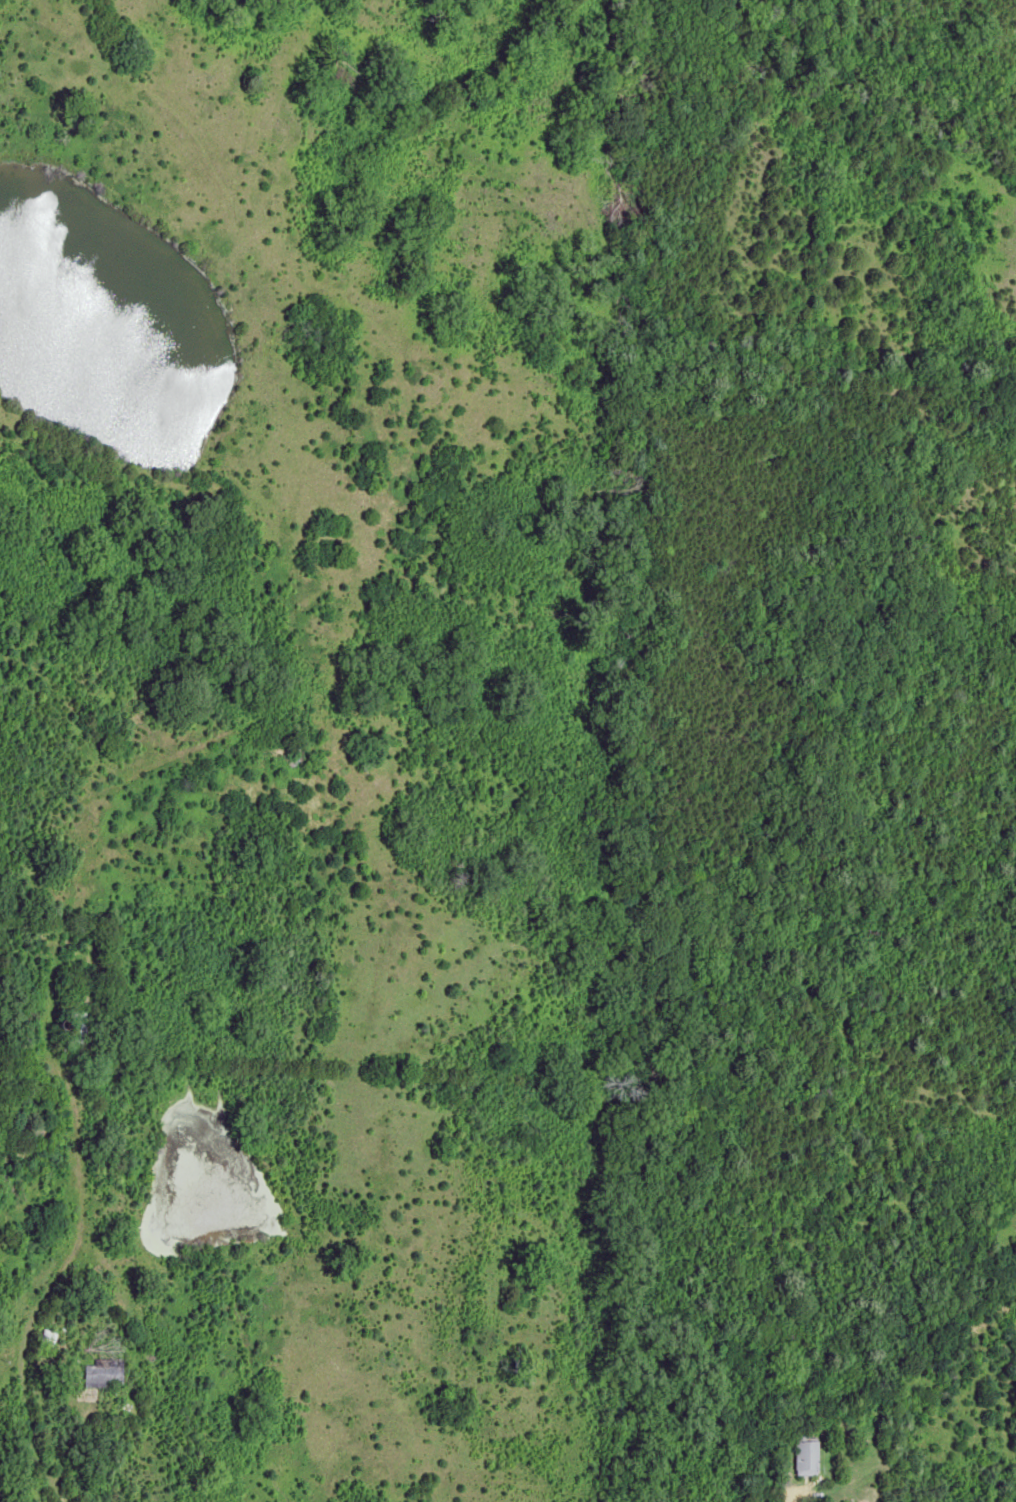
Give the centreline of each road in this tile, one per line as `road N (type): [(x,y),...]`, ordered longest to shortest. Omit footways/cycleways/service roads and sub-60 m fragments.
road 1 (track): [(59,1501),(22,1373),(27,1323),(67,1211),(67,1101),(31,1021),(18,945),(28,869),(109,791),(286,708)]

